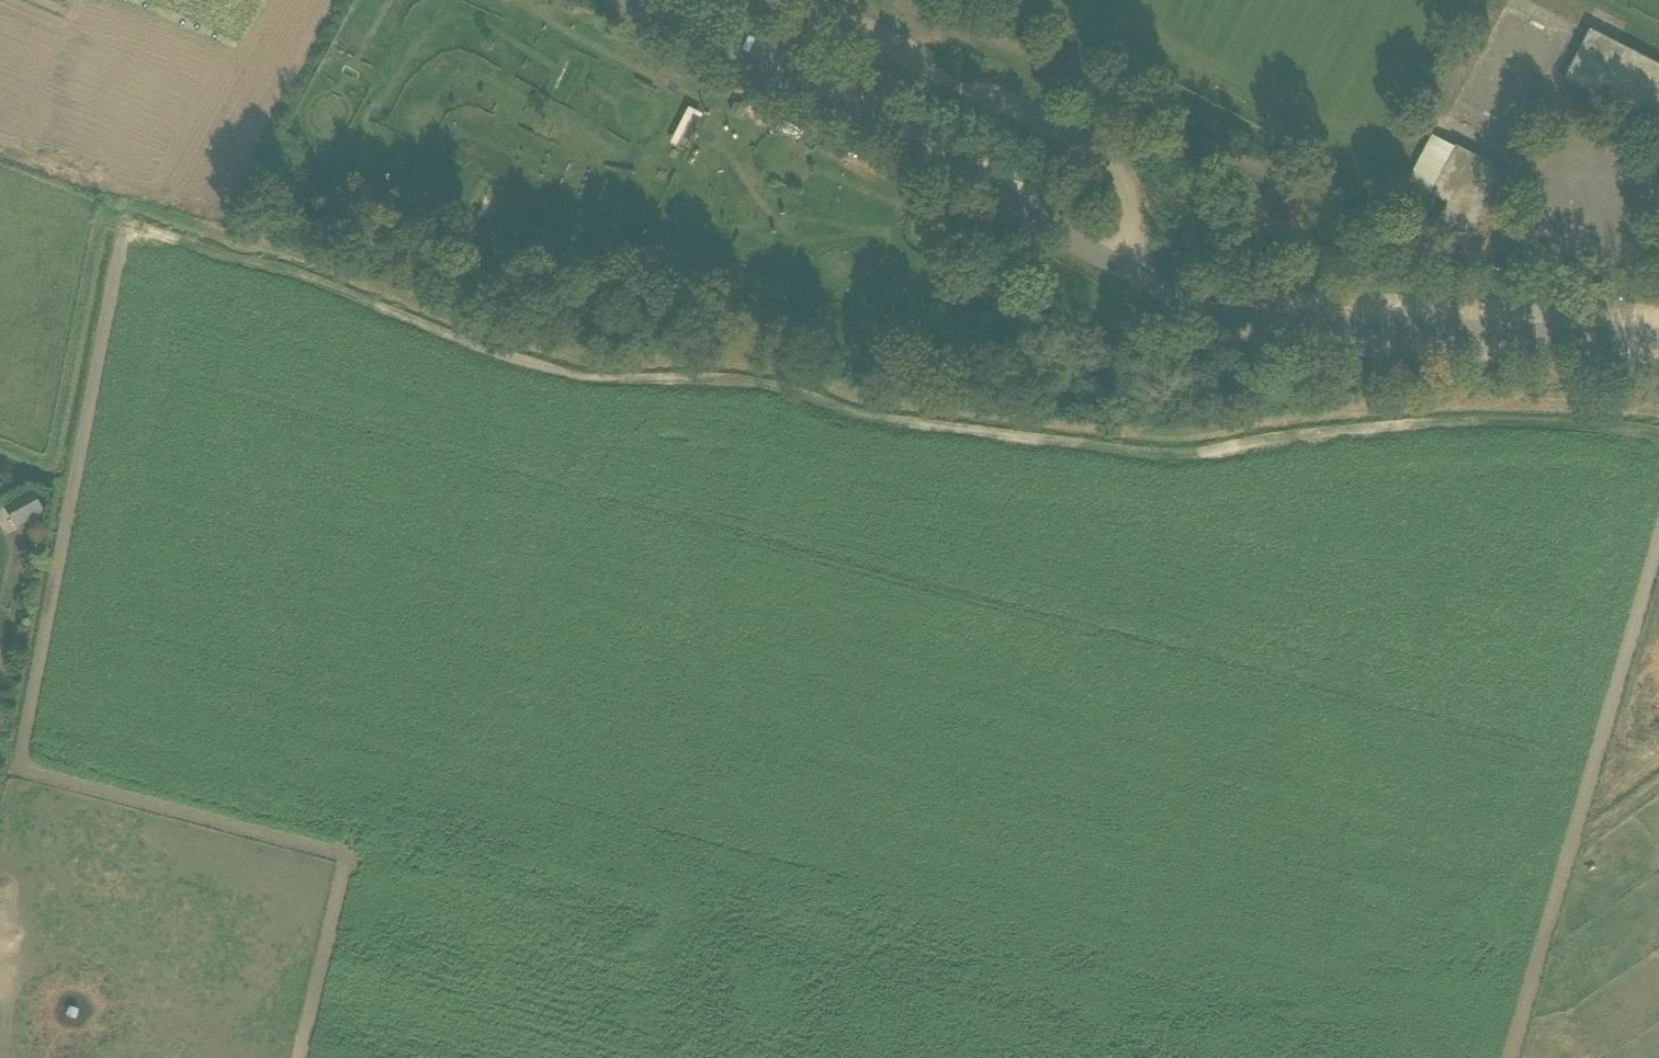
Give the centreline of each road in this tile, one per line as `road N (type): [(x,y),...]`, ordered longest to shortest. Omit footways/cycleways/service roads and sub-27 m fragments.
road 1 (unclassified): [(1658,335),(1220,320),(681,33)]
road 2 (track): [(1220,320),(1060,328),(951,275)]

